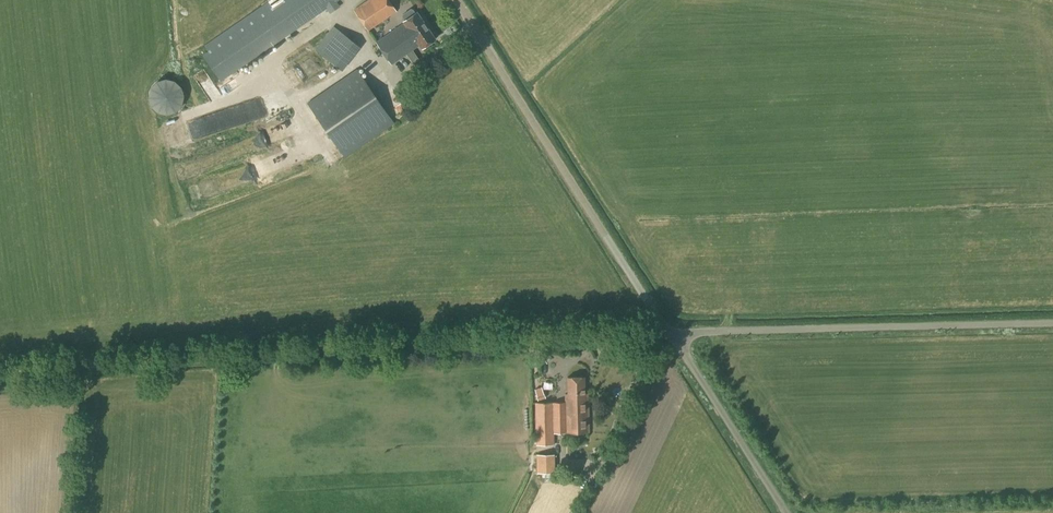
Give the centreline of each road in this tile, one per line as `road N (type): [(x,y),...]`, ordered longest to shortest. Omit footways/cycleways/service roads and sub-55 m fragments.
road 1 (unclassified): [(0,374),(668,334)]
road 2 (unclassified): [(668,334),(456,0)]
road 3 (unclassified): [(668,334),(1052,321)]
road 4 (unclassified): [(783,512),(668,334)]

